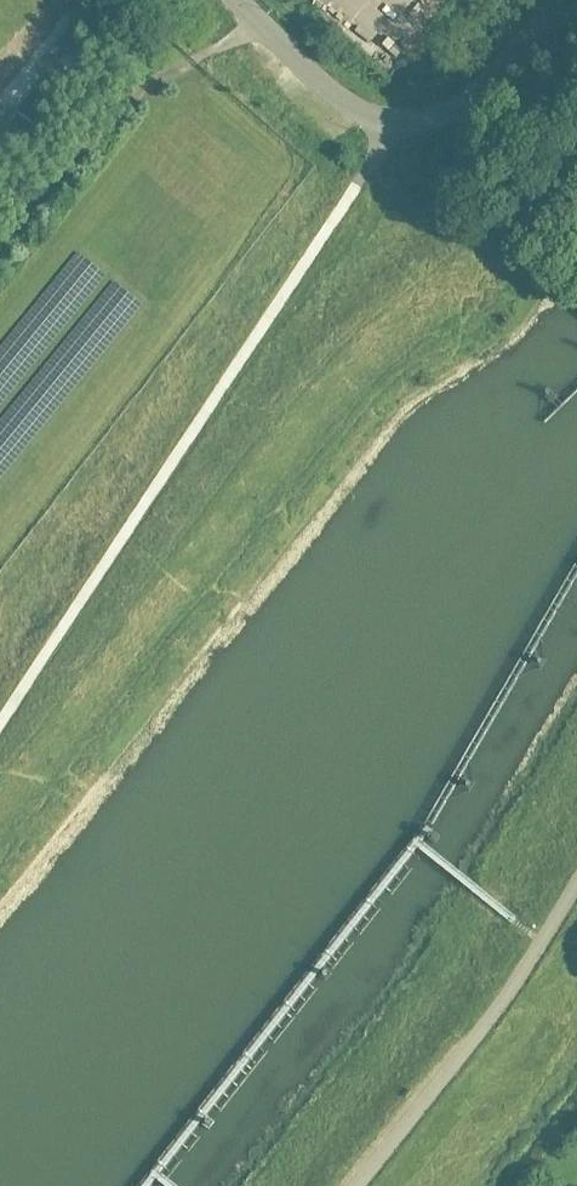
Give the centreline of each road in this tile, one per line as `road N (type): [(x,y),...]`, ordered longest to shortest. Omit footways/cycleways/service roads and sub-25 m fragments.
road 1 (unclassified): [(562,0),(459,104),(389,133),(239,0)]
road 2 (unclassified): [(576,875),(487,1020),(356,1185)]

